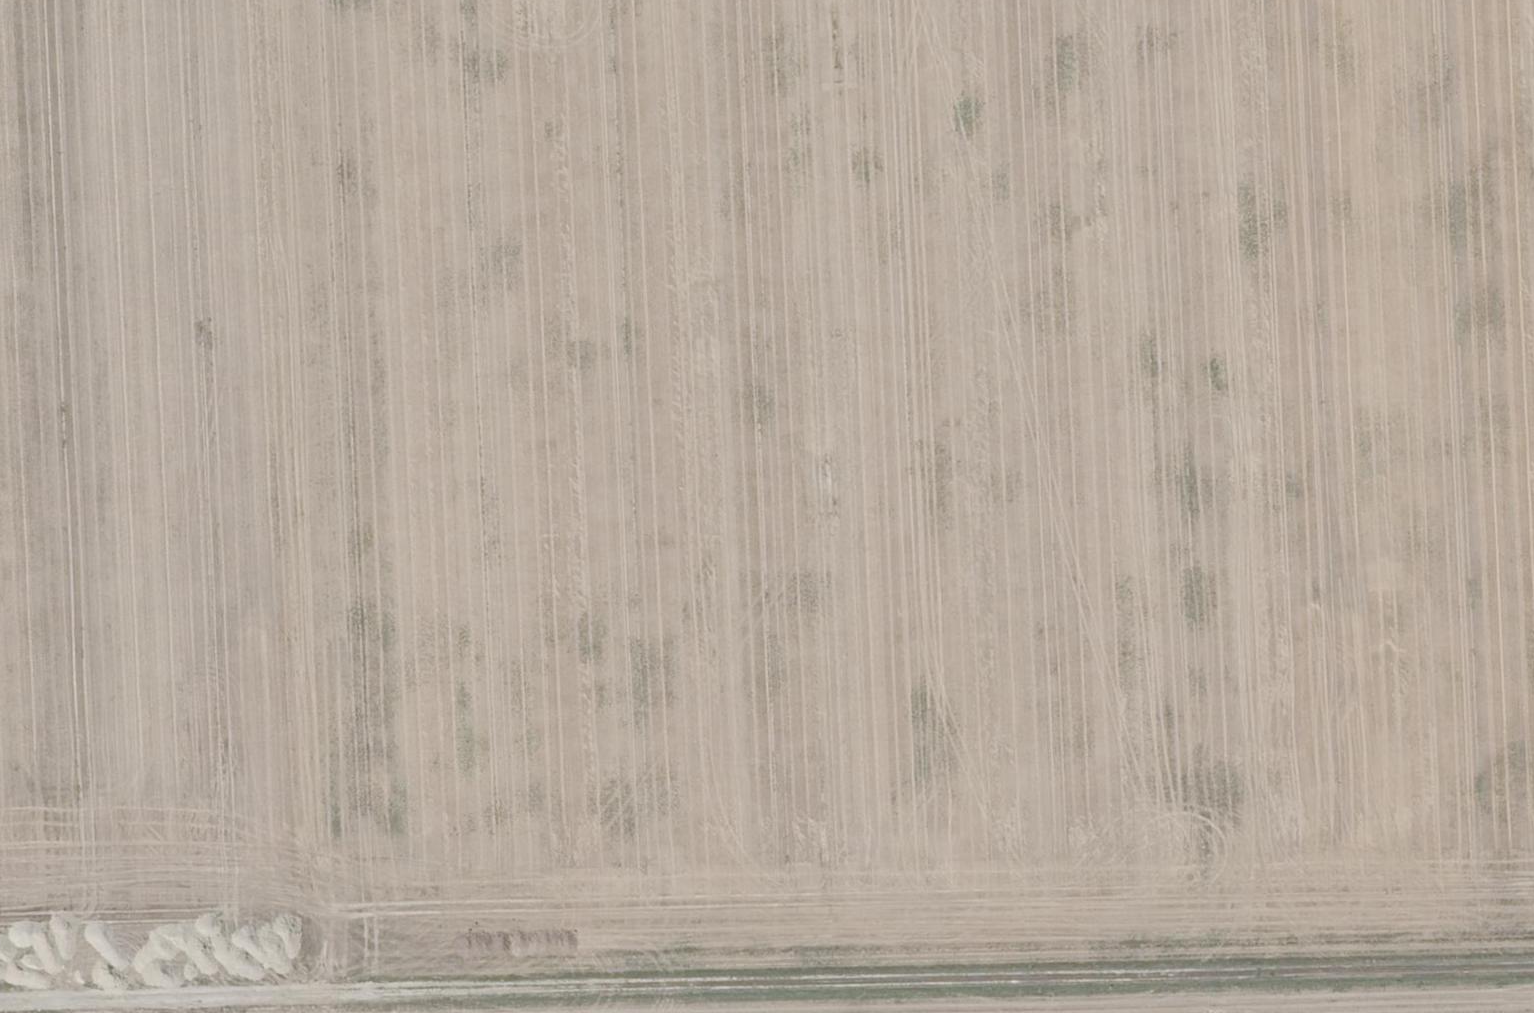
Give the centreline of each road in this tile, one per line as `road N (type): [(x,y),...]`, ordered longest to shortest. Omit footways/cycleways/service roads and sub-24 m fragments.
road 1 (track): [(1533,973),(0,1003)]

